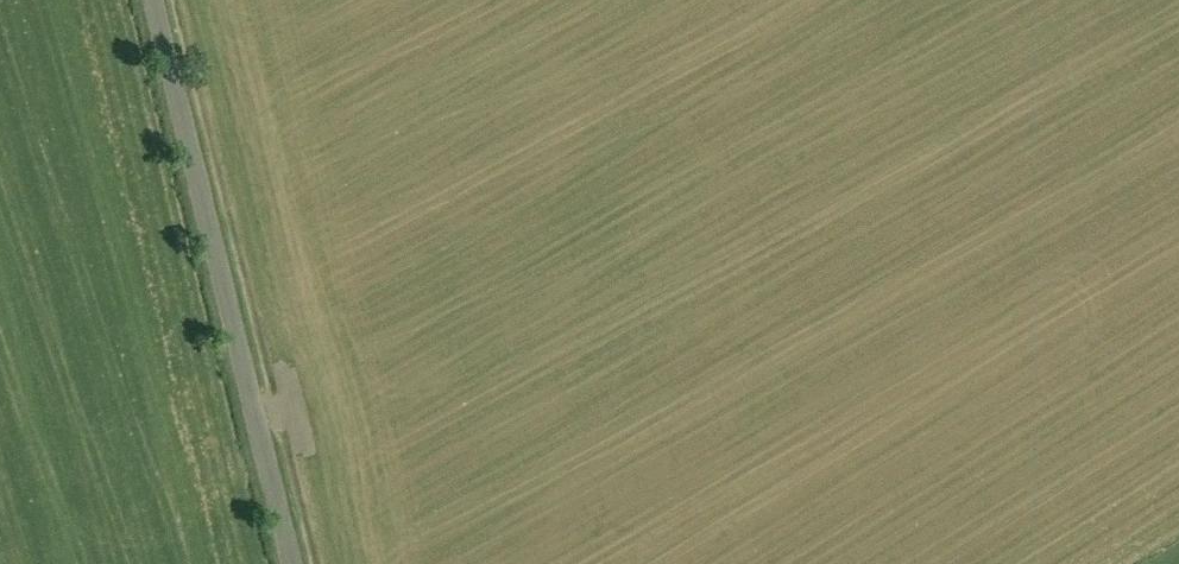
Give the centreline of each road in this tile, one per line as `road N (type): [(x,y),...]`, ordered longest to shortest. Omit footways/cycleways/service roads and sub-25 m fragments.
road 1 (unclassified): [(293,563),(154,0)]

